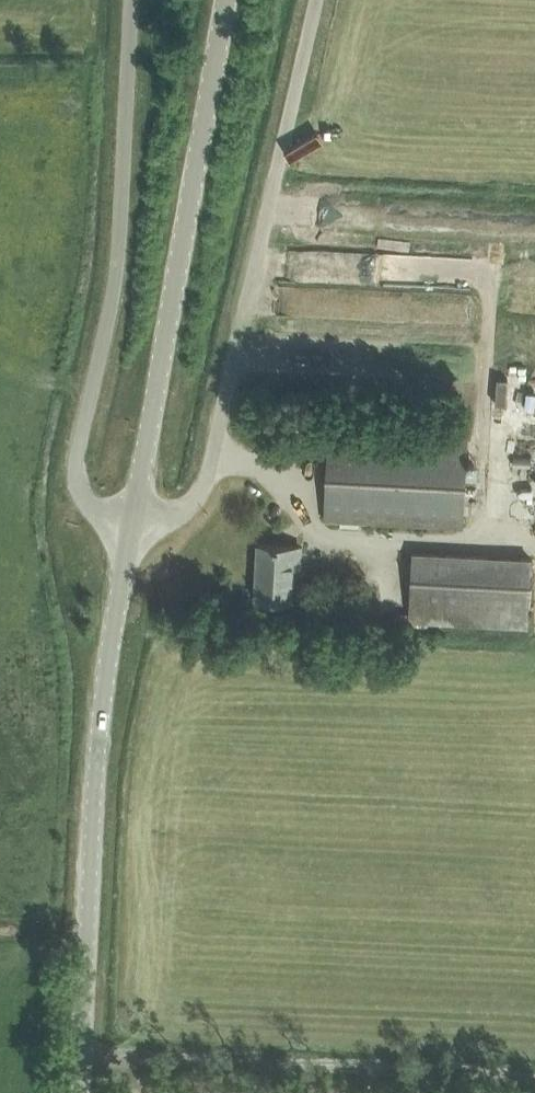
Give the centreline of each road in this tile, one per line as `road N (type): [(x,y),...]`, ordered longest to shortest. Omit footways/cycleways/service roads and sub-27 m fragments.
road 1 (unclassified): [(133,536),(175,541),(197,512),(319,0)]
road 2 (unclassified): [(133,536),(103,521),(84,482),(121,297),(142,0)]
road 3 (unclassified): [(133,536),(111,672),(81,1092)]
road 4 (unclassified): [(235,0),(133,536)]
road 5 (track): [(83,1066),(534,1090)]

